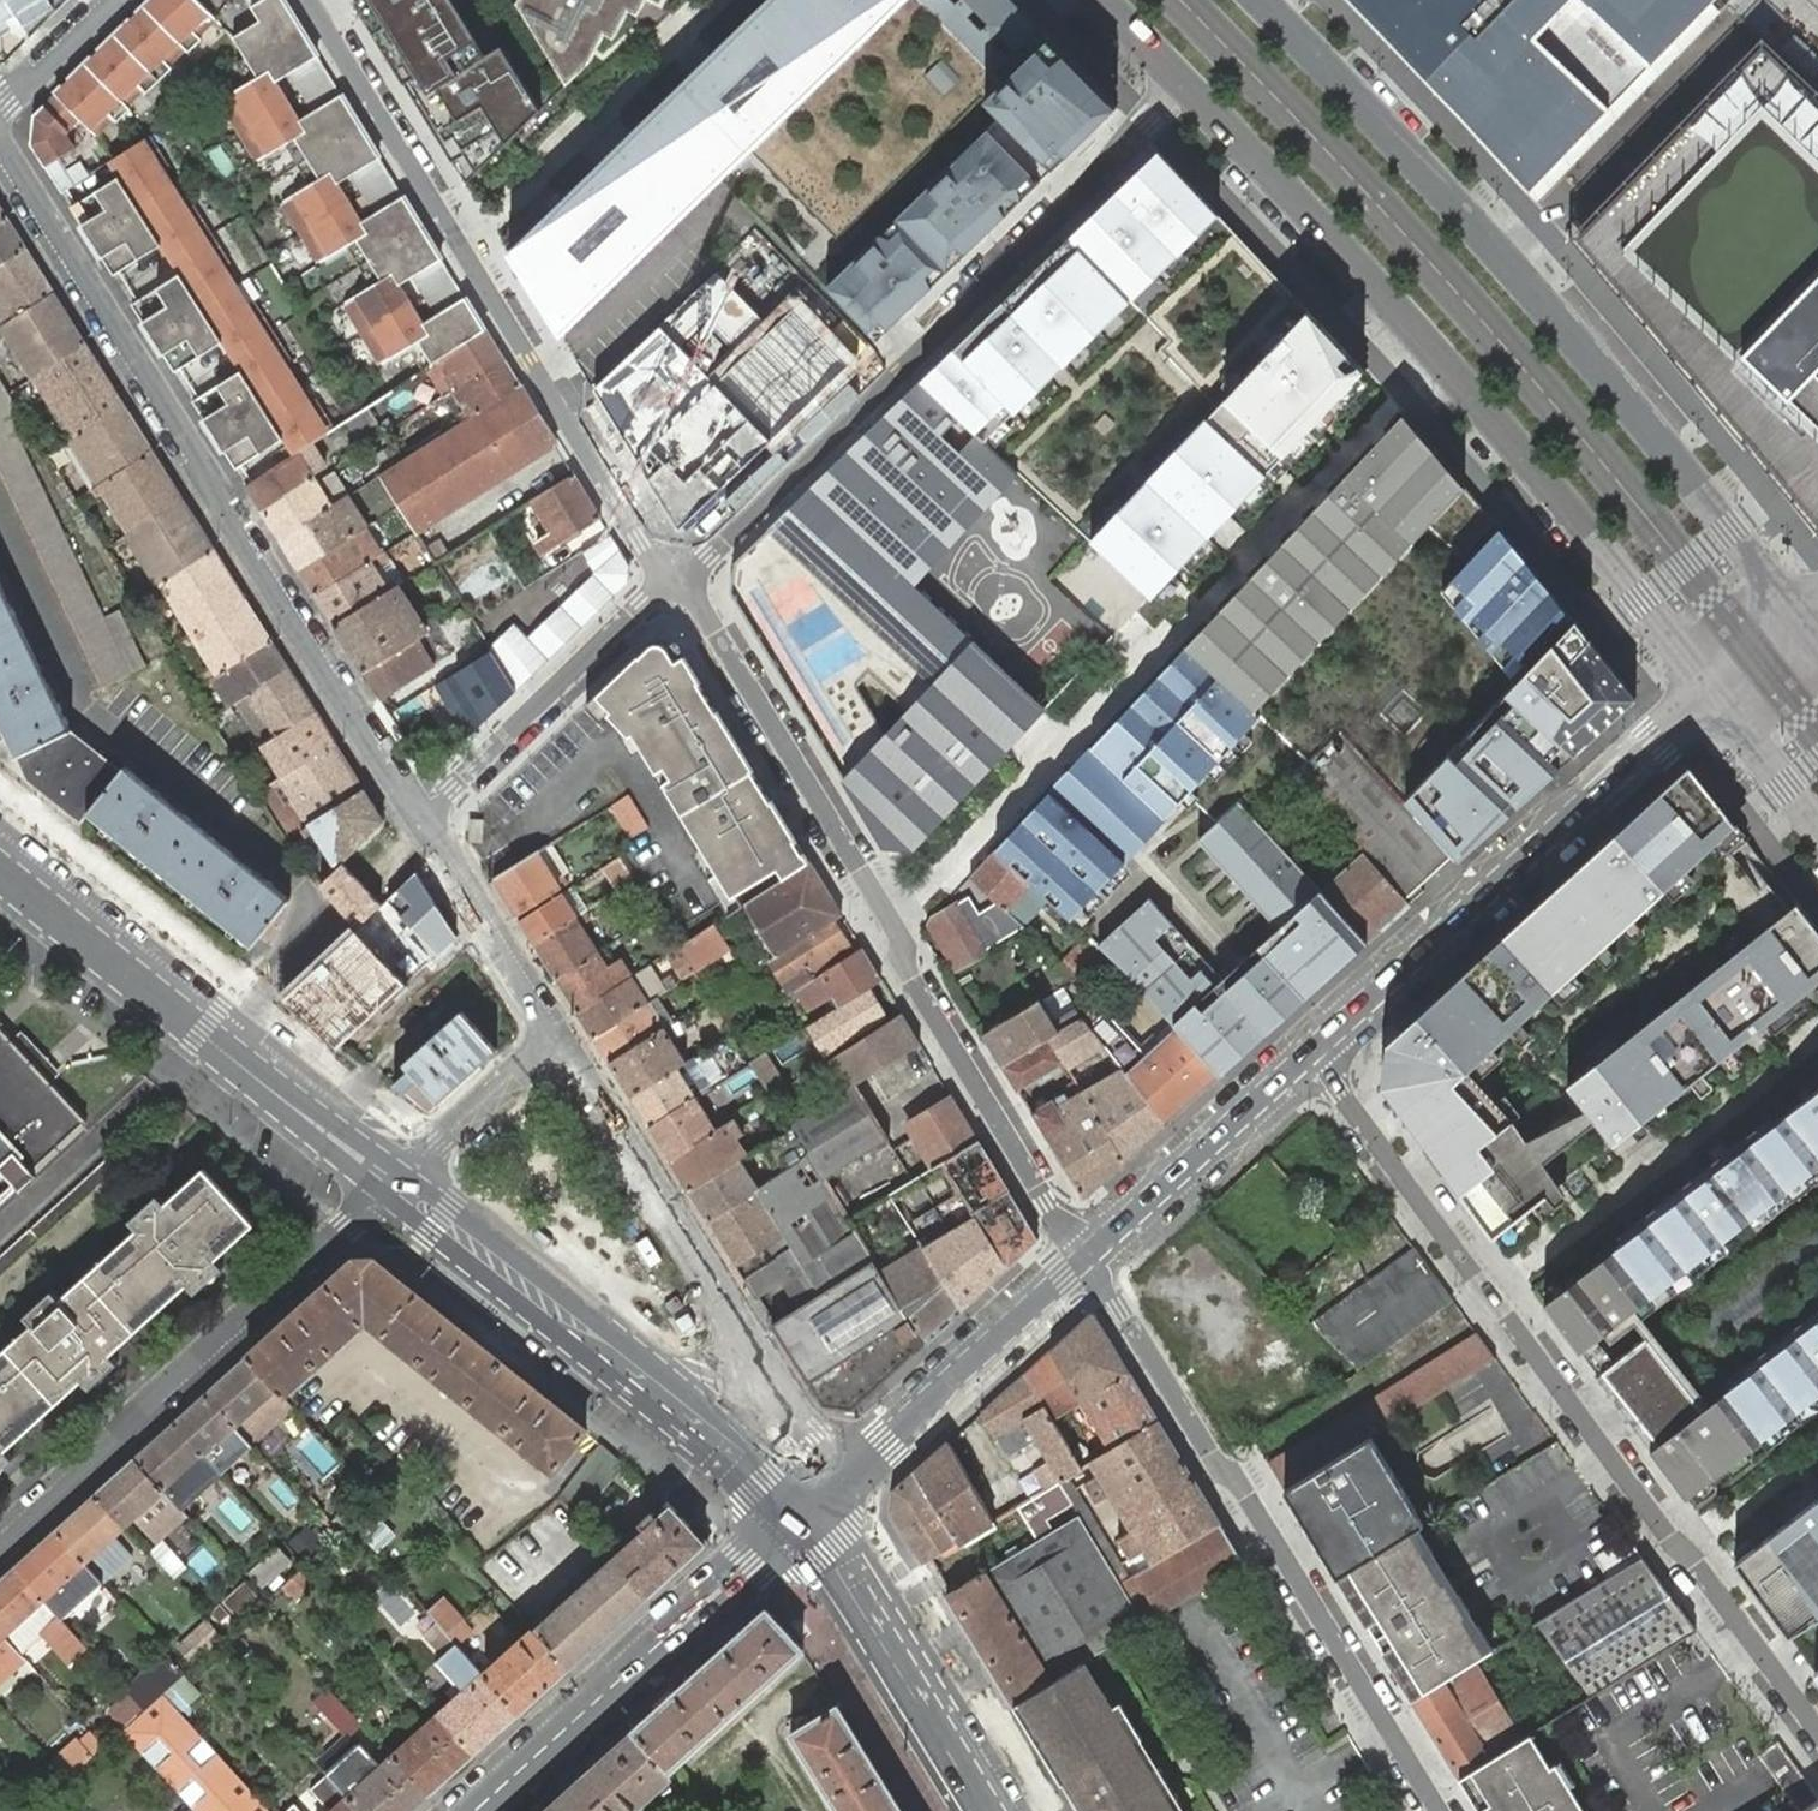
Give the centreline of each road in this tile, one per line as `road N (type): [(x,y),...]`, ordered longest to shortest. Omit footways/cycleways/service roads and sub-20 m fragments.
road 1 (residential): [(1817,1734),(1313,1053)]
road 2 (primary): [(1799,617),(1504,261),(1259,0)]
road 3 (primary): [(1190,90),(1428,348),(1714,694)]
road 4 (residential): [(0,148),(427,824)]
road 5 (residential): [(675,579),(1082,1261)]
road 6 (residential): [(1190,90),(675,579)]
road 7 (residential): [(675,579),(323,0)]
road 8 (residential): [(1082,1261),(1422,1810)]
road 9 (secondary): [(1313,1053),(1714,694)]
road 10 (residential): [(0,1542),(390,1187)]
road 11 (tertiary): [(0,872),(390,1187)]
road 12 (residential): [(693,1433),(731,1392),(738,1327),(559,1032)]
road 13 (secondary): [(476,1810),(800,1520)]
road 14 (tertiary): [(390,1187),(693,1433)]
road 15 (secondary): [(800,1520),(1082,1261)]
road 16 (residential): [(427,824),(675,579)]
road 17 (tertiary): [(800,1520),(842,1565),(991,1810)]
road 18 (secondary): [(1082,1261),(1313,1053)]
road 19 (residential): [(559,1032),(427,824)]
road 20 (residential): [(559,1032),(390,1187)]
road 21 (primary): [(1714,694),(1817,825)]
road 22 (residential): [(110,0),(0,101)]
road 23 (tertiary): [(693,1433),(800,1520)]
road 24 (primary): [(1103,0),(1190,90)]

